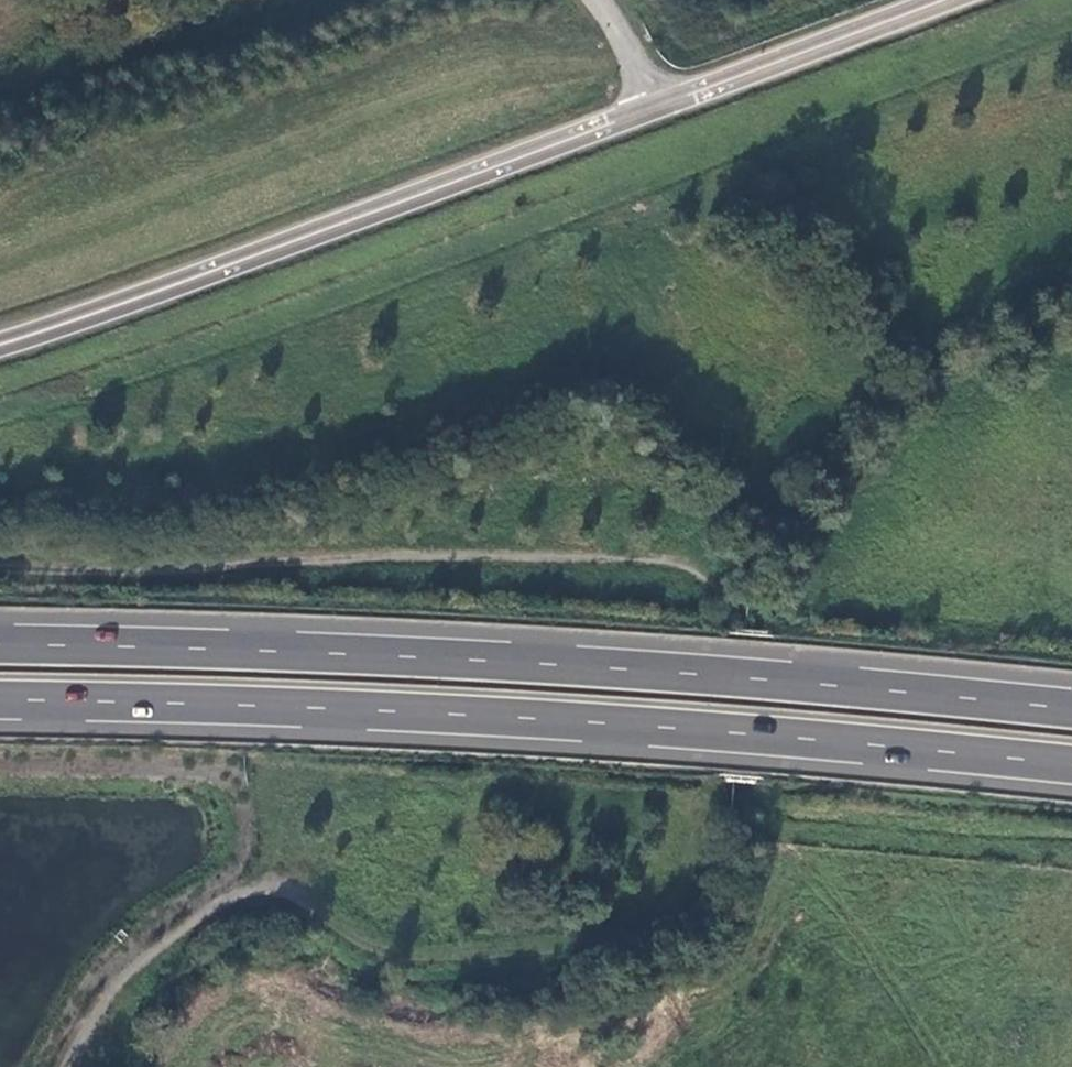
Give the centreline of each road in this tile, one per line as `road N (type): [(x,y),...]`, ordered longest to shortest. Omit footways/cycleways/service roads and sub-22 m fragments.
road 1 (trunk): [(1071,708),(505,659),(0,644)]
road 2 (trunk): [(0,700),(521,718),(1071,764)]
road 3 (track): [(0,568),(125,572),(360,558),(632,556),(699,573),(743,607),(742,625)]
road 4 (unclassified): [(660,110),(0,343)]
road 5 (unclassified): [(943,0),(660,110)]
road 6 (unclassified): [(660,110),(602,0)]

